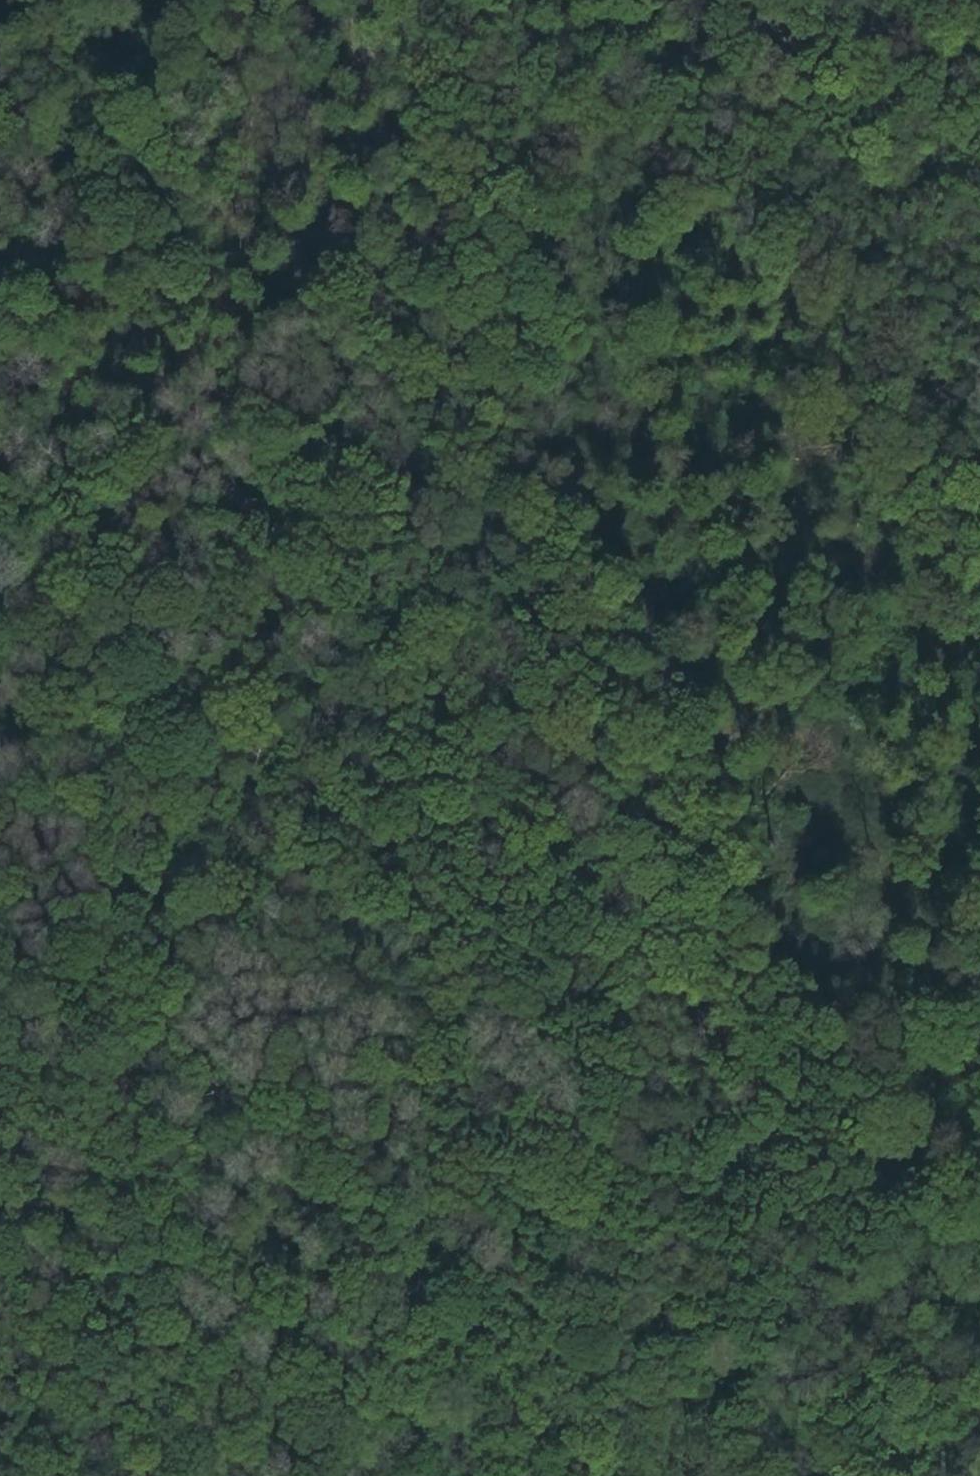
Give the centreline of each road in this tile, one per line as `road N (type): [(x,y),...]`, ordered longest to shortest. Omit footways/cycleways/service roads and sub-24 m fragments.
road 1 (track): [(378,0),(443,152),(399,323),(0,493)]
road 2 (track): [(979,1387),(930,1401),(796,1475)]

